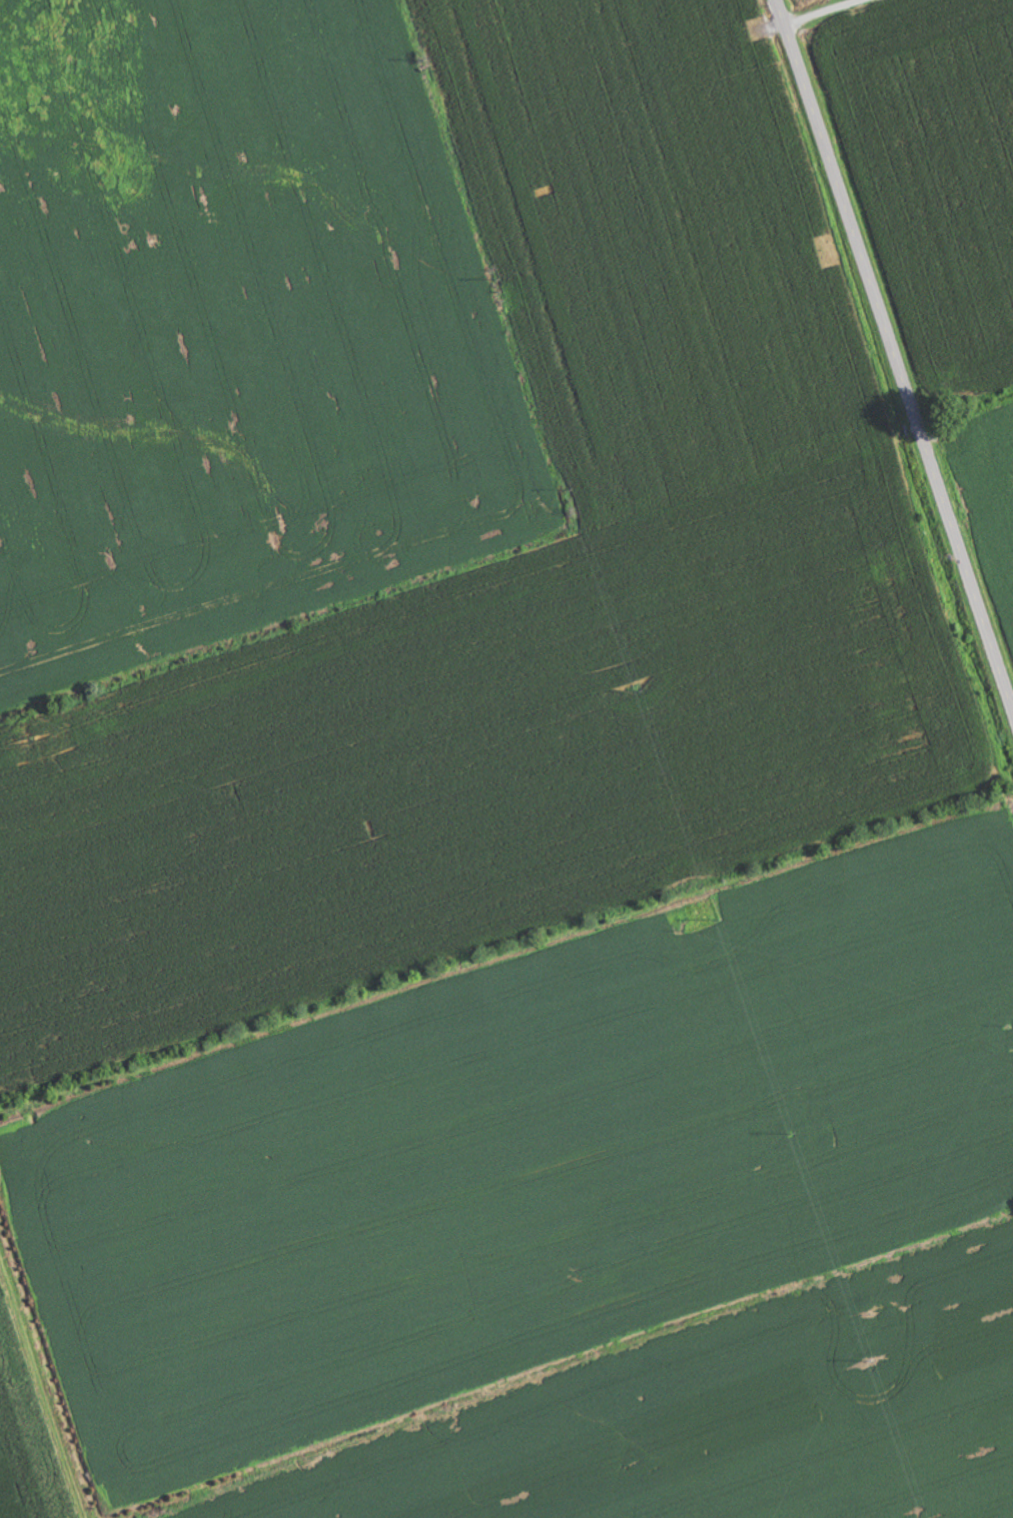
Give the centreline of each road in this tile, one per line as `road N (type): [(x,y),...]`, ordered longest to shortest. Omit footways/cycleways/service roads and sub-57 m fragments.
road 1 (secondary): [(1012,708),(778,0)]

